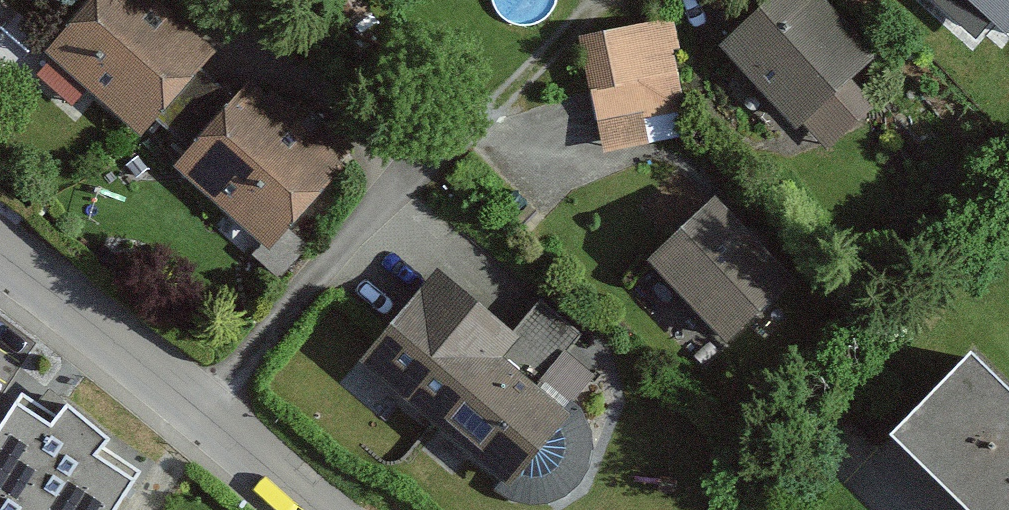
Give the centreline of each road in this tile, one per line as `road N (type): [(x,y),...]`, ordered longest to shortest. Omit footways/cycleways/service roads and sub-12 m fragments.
road 1 (residential): [(0,266),(319,509)]

